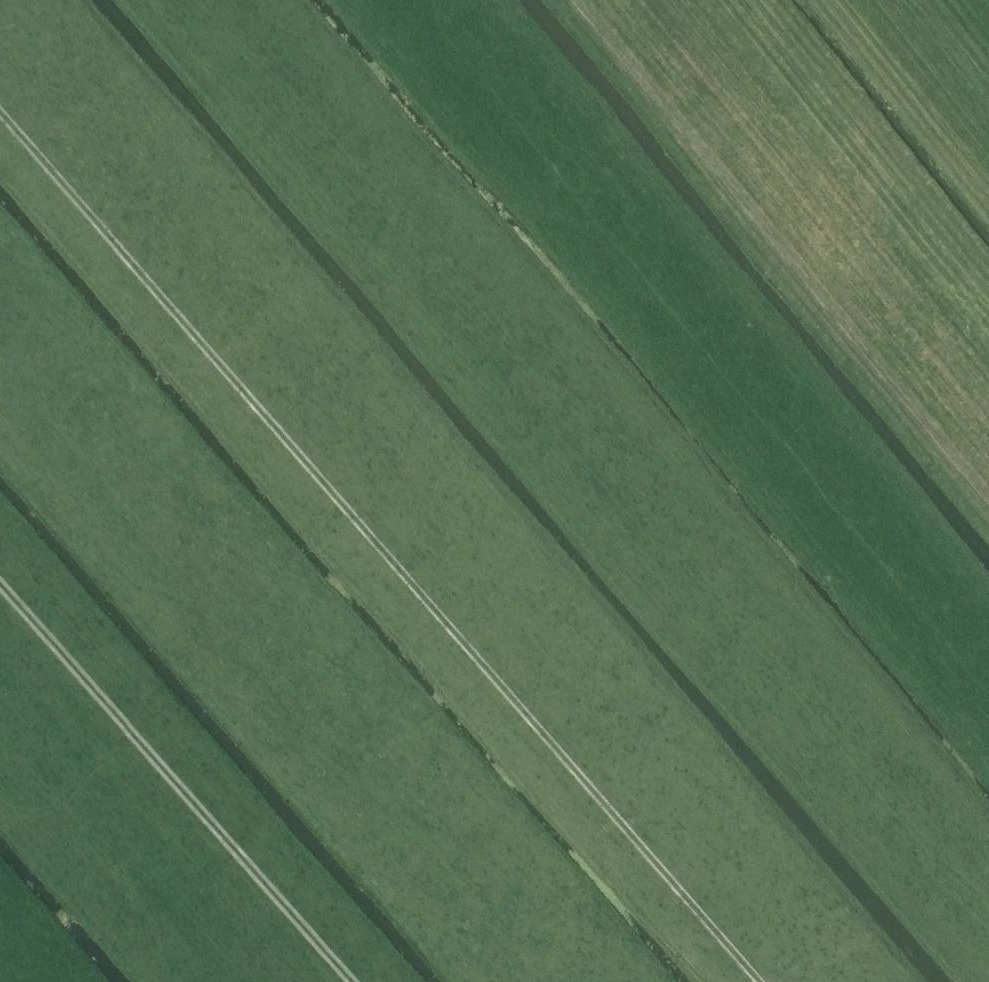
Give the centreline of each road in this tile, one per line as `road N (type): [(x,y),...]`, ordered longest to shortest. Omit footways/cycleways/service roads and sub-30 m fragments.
road 1 (track): [(762,981),(0,111)]
road 2 (track): [(988,500),(578,0)]
road 3 (track): [(353,981),(0,584)]

